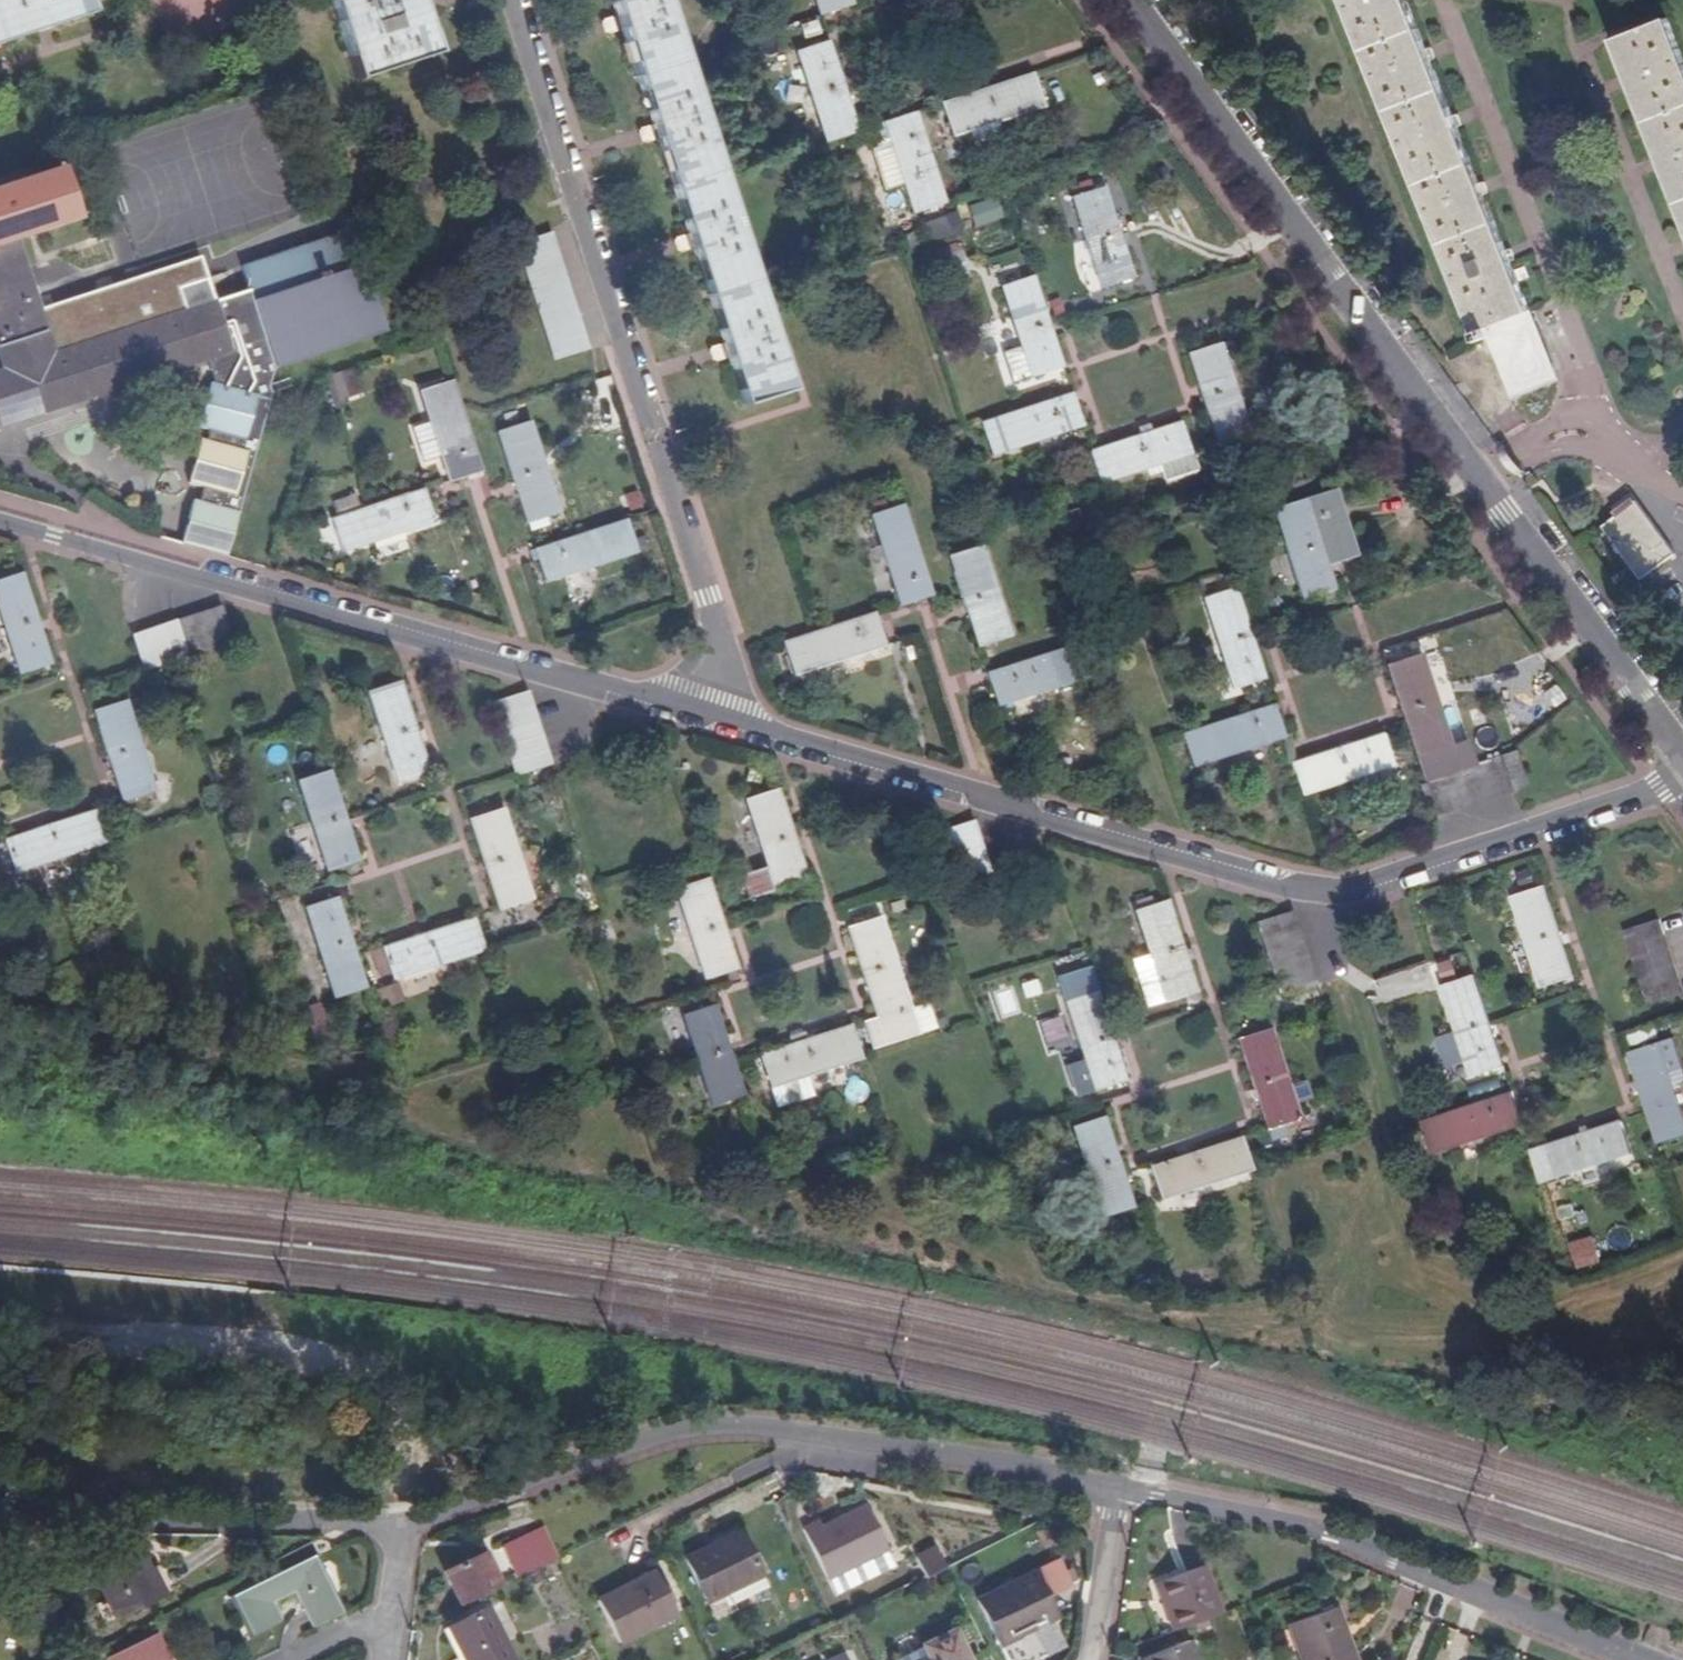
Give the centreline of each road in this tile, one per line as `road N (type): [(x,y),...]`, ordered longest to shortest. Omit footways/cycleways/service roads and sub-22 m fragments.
road 1 (residential): [(1682,781),(1342,893),(1250,879),(736,726)]
road 2 (residential): [(736,726),(0,518)]
road 3 (residential): [(1121,1490),(736,1428),(659,1438),(402,1528)]
road 4 (residential): [(736,726),(549,143)]
road 5 (unclassified): [(1123,0),(1475,479)]
road 6 (residential): [(1645,1659),(1333,1532),(1121,1490)]
road 7 (residential): [(42,272),(115,299),(549,143)]
road 8 (residential): [(402,1528),(108,1519),(38,1504),(0,1485)]
road 9 (unclassified): [(1475,479),(1682,761)]
road 10 (residential): [(1682,500),(1589,430),(1475,479)]
road 11 (residential): [(1090,1659),(1121,1490)]
road 12 (residential): [(549,143),(504,0)]

